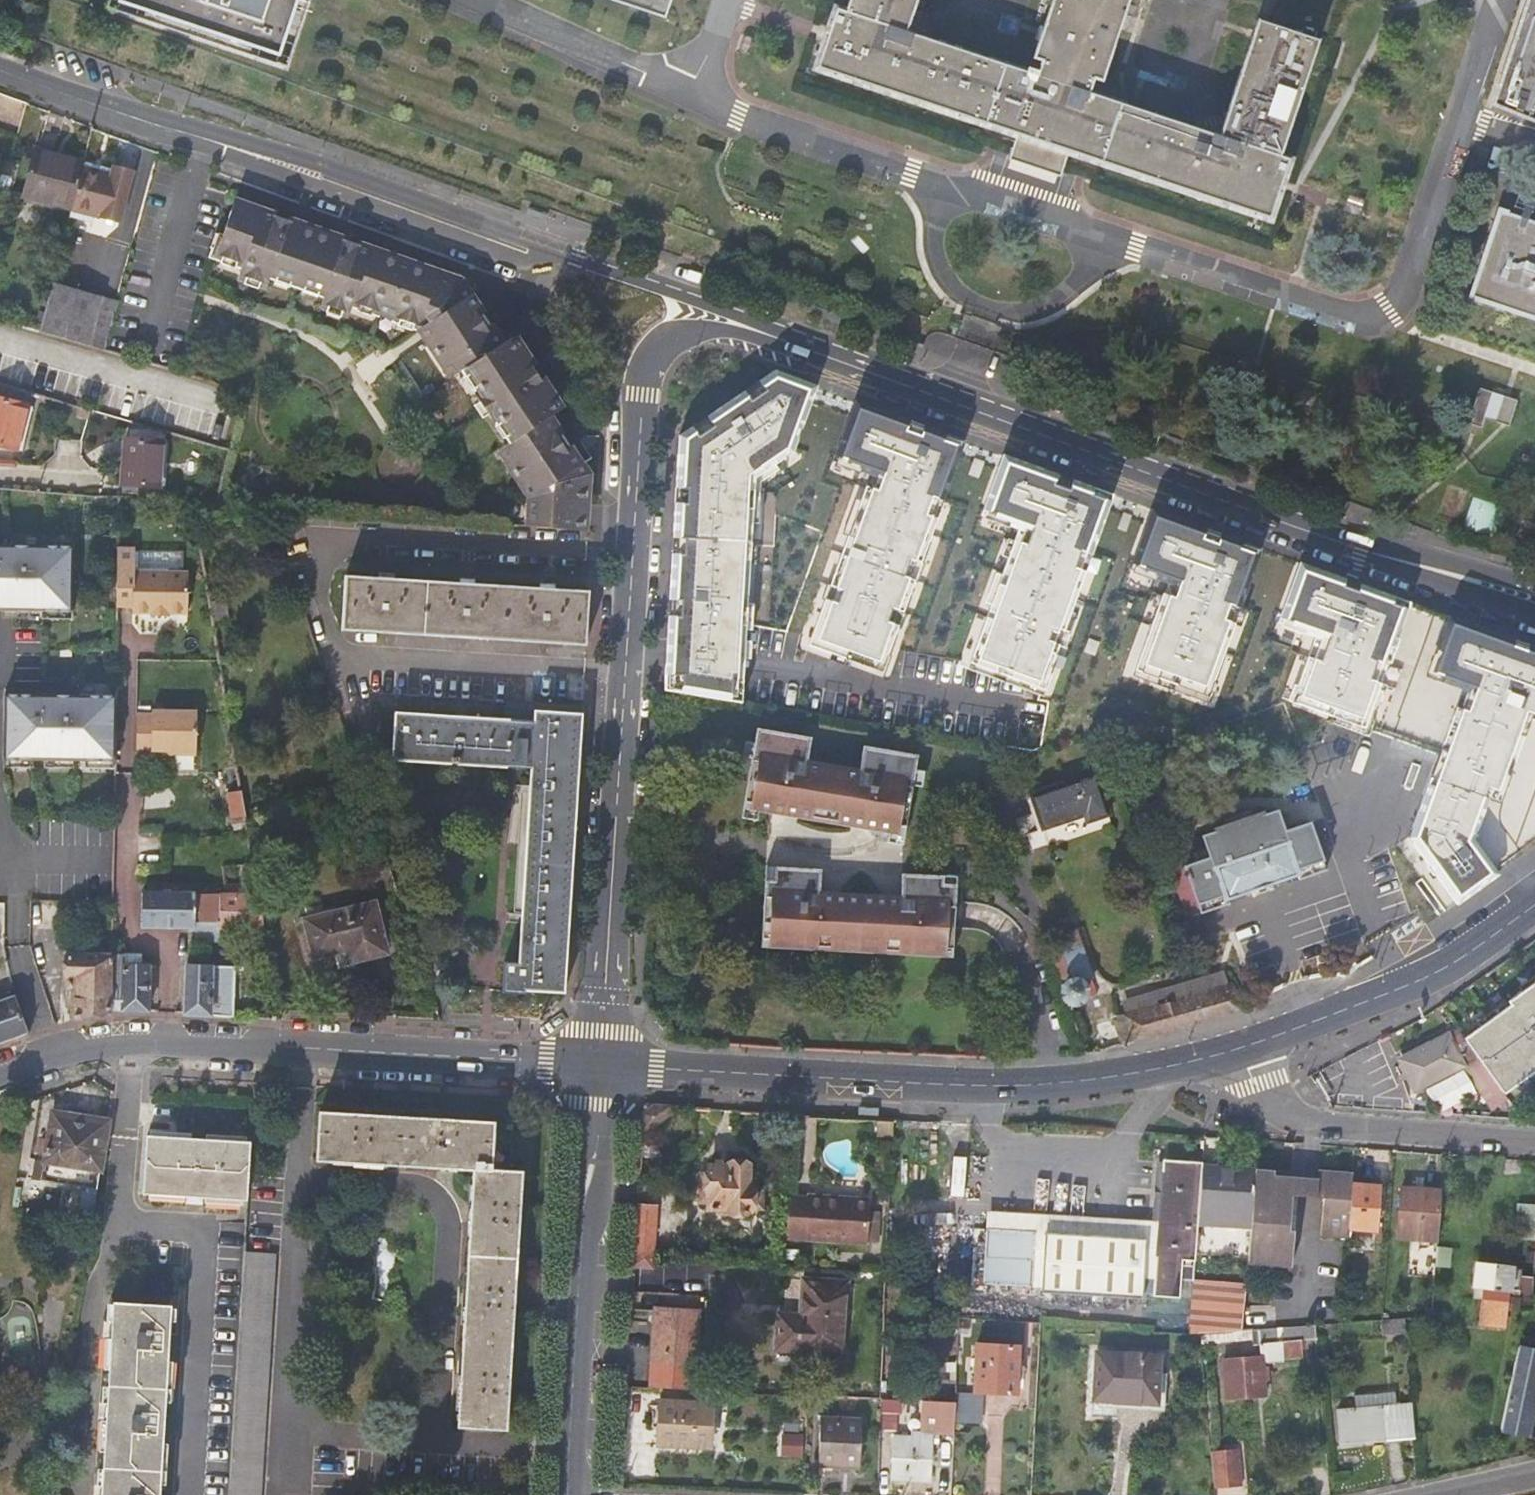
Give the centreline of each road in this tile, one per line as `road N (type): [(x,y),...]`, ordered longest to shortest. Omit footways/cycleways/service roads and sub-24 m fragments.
road 1 (residential): [(782,332),(693,334),(668,343),(645,381),(596,1069)]
road 2 (secondary): [(782,332),(274,151),(174,130),(0,71)]
road 3 (secondary): [(596,1069),(967,1089),(1109,1078),(1242,1048)]
road 4 (secondary): [(1362,542),(782,332)]
road 5 (secondary): [(0,1077),(82,1052),(133,1046),(596,1069)]
road 6 (unclassified): [(570,1494),(596,1069)]
road 7 (residential): [(1534,1139),(1290,1115),(1254,1085),(1242,1048)]
road 8 (secondary): [(1242,1048),(1444,968),(1534,906)]
road 9 (secondary): [(1534,610),(1362,542)]
road 10 (secondary): [(1534,589),(1362,542)]

